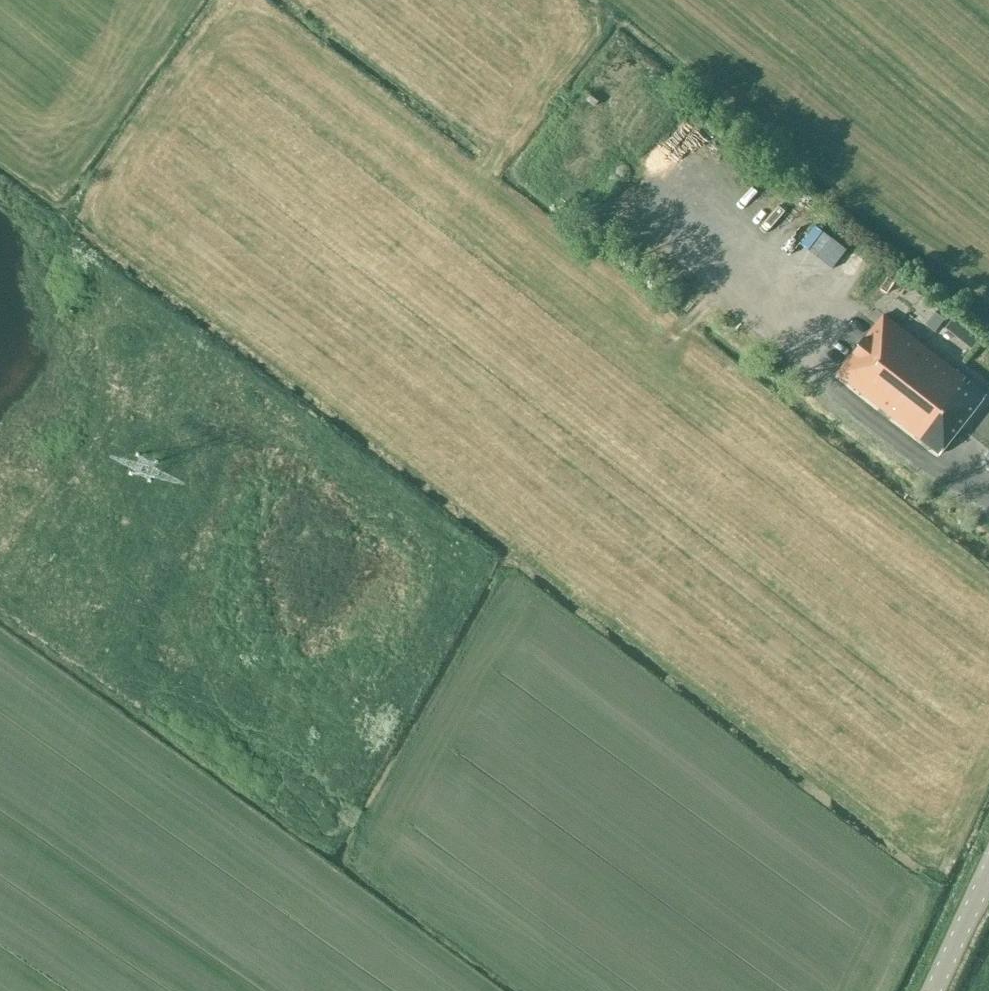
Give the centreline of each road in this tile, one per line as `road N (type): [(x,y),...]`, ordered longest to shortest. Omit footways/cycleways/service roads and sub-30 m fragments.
road 1 (tertiary): [(931,990),(988,868)]

